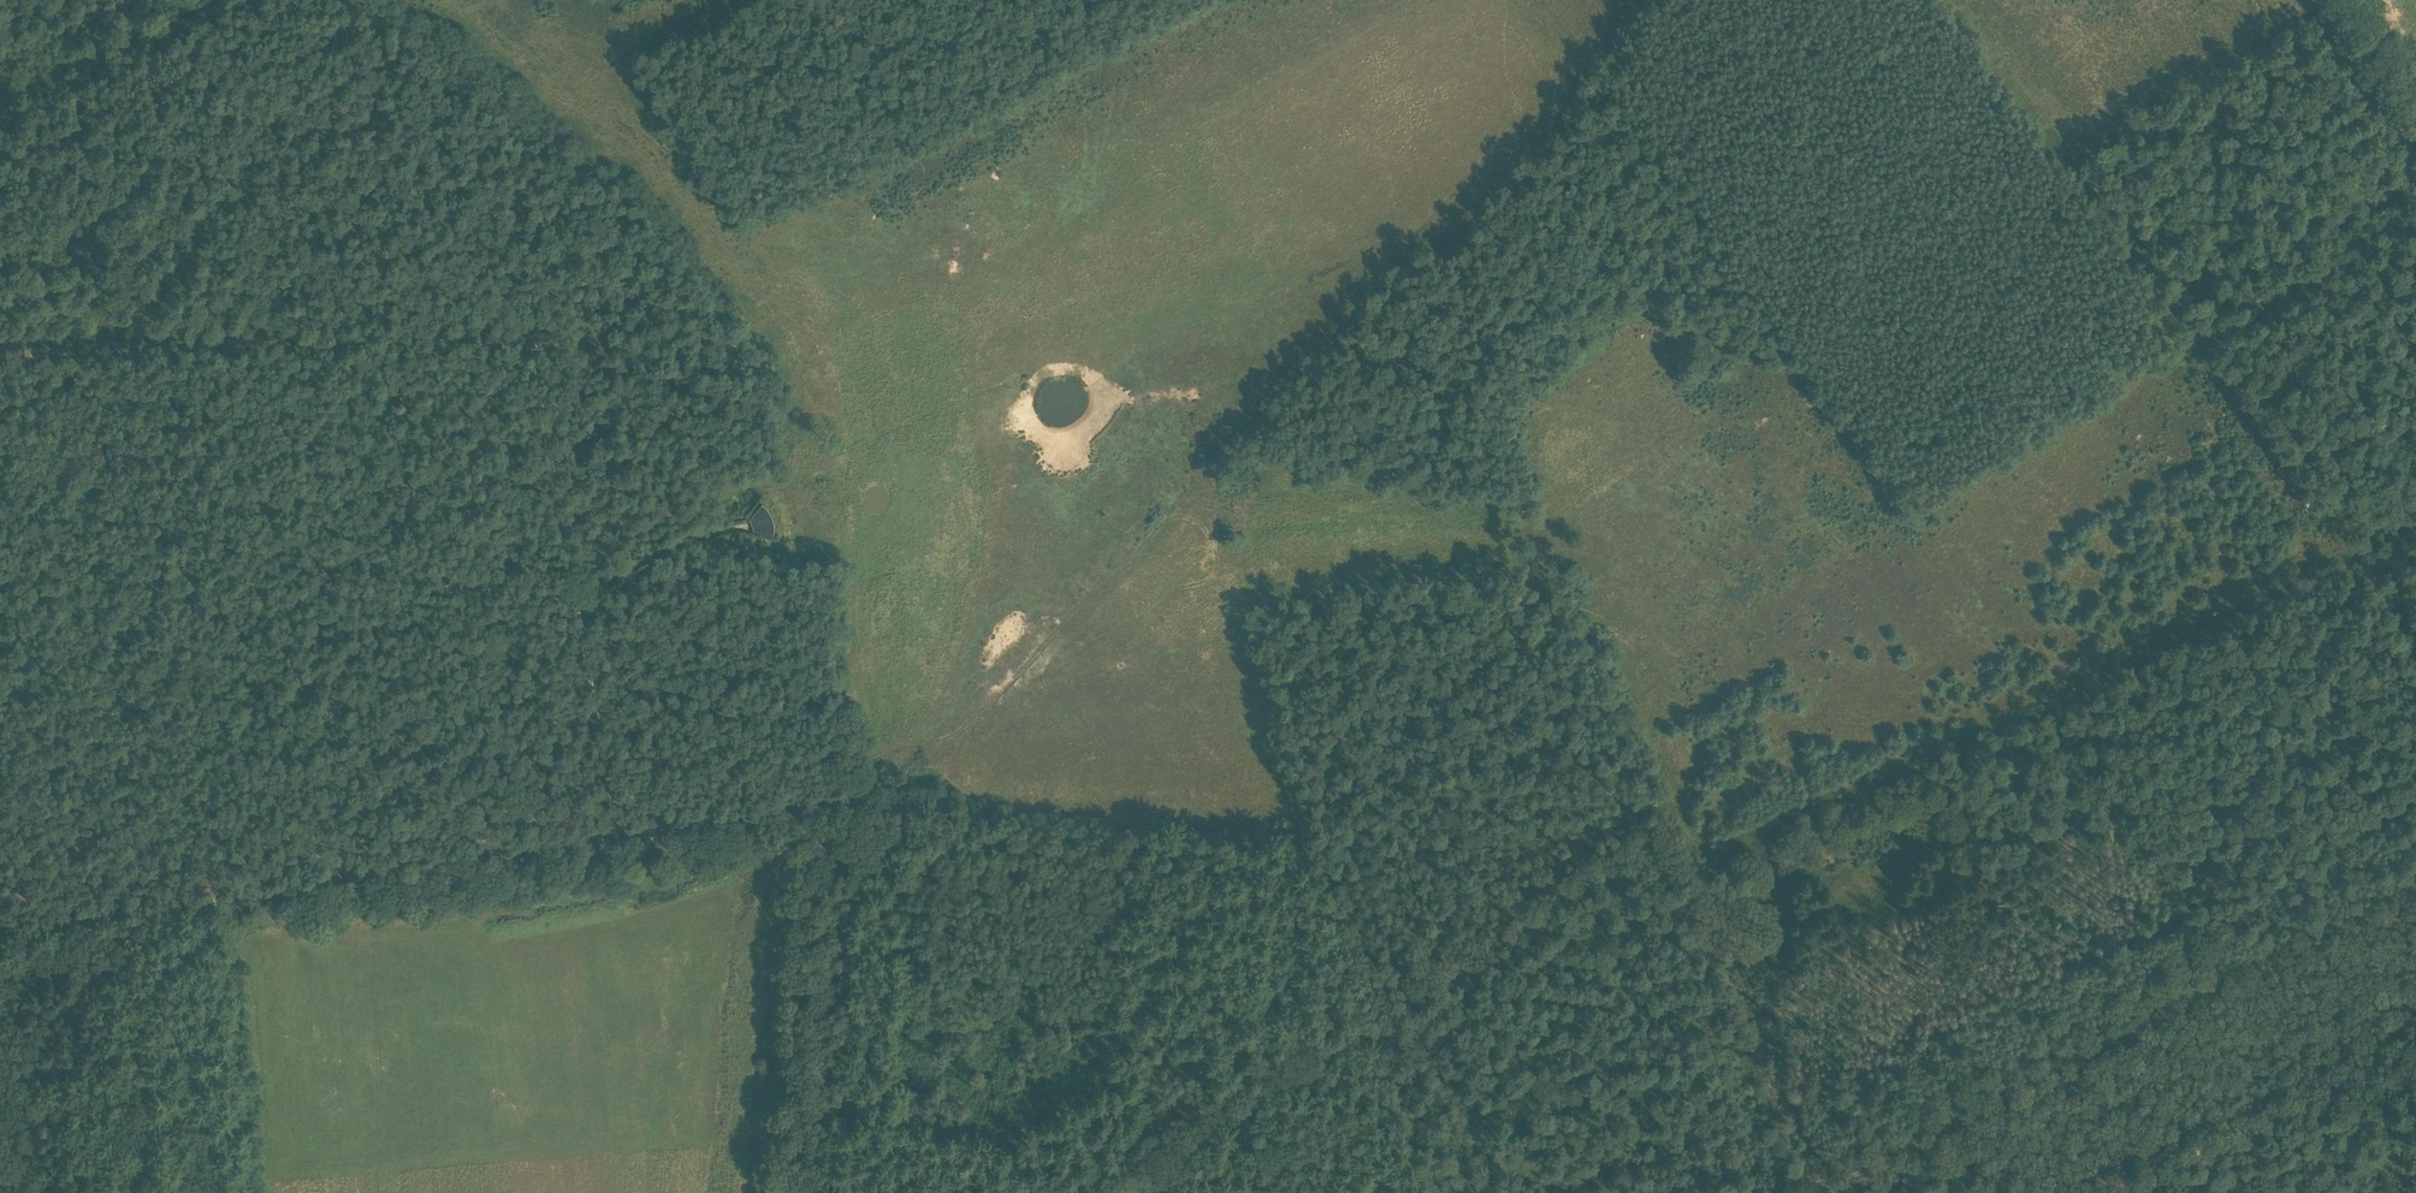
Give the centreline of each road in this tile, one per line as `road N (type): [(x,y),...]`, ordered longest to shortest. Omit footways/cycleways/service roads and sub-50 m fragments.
road 1 (track): [(853,807),(860,761),(898,743),(953,736),(1639,0)]
road 2 (track): [(837,1192),(853,807),(622,826),(613,812),(579,623),(583,600),(630,567),(755,523)]
road 3 (track): [(2117,1192),(2415,1049)]
road 4 (track): [(2321,1094),(2397,1192)]

